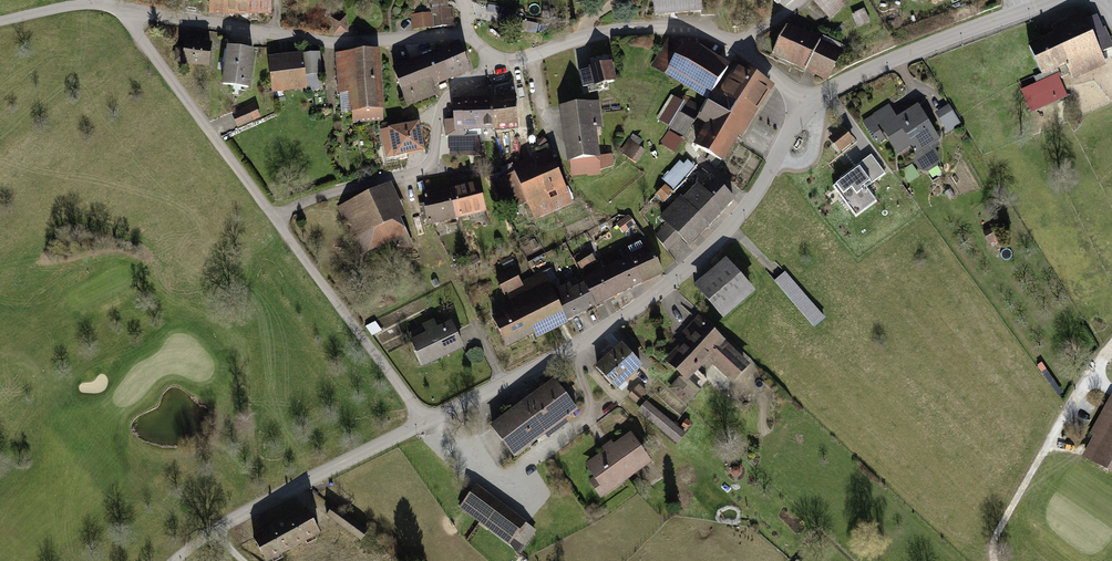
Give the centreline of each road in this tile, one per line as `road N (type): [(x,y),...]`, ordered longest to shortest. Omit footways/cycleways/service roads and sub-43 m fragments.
road 1 (unclassified): [(424,424),(121,8)]
road 2 (residential): [(424,424),(603,327),(692,259),(749,202),(802,104)]
road 3 (residential): [(121,8),(337,37),(462,33)]
road 4 (residential): [(462,33),(500,59),(618,26),(682,26),(740,43)]
road 5 (unclassified): [(175,560),(246,509),(424,424)]
road 6 (residential): [(802,104),(977,24),(1051,0)]
road 7 (unclassified): [(0,21),(68,6),(121,8)]

